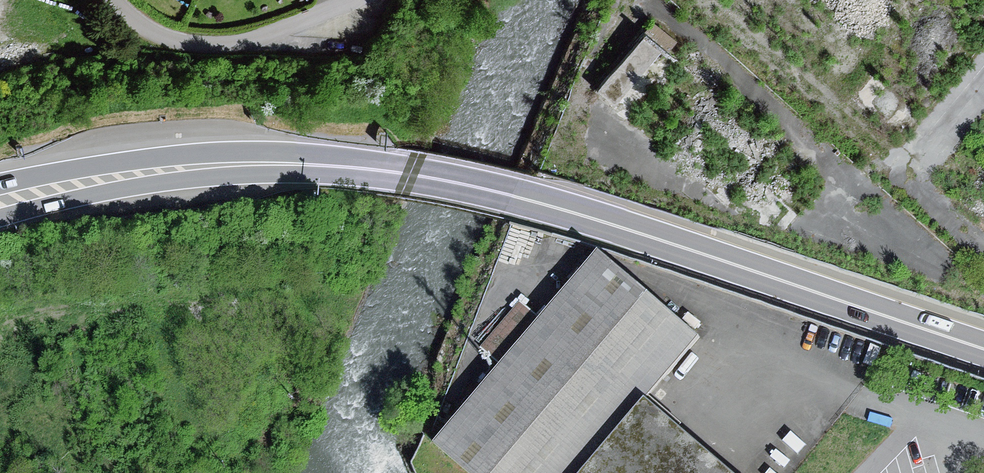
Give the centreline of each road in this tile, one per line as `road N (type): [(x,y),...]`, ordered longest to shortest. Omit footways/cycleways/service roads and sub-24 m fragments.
road 1 (trunk): [(983,349),(582,214),(409,174),(219,164),(0,199)]
road 2 (residential): [(115,0),(168,39),(206,46),(279,35),(366,0)]
road 3 (residential): [(618,0),(574,119)]

